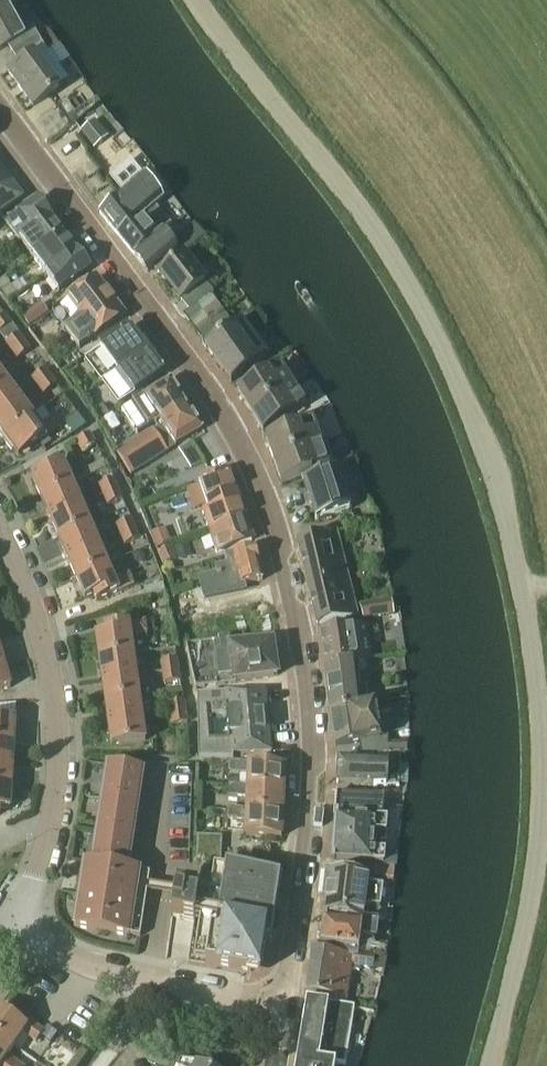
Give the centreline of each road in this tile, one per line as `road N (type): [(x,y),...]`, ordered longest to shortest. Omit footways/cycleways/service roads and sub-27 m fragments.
road 1 (unclassified): [(490,1065),(535,871),(544,771),(508,528),(479,432),(423,308),(195,0)]
road 2 (secondary): [(285,1006),(318,730),(281,535),(226,408),(0,109)]
road 3 (residential): [(7,925),(44,849),(60,760),(48,665),(0,535)]
road 4 (residential): [(285,1006),(86,967),(7,925)]

